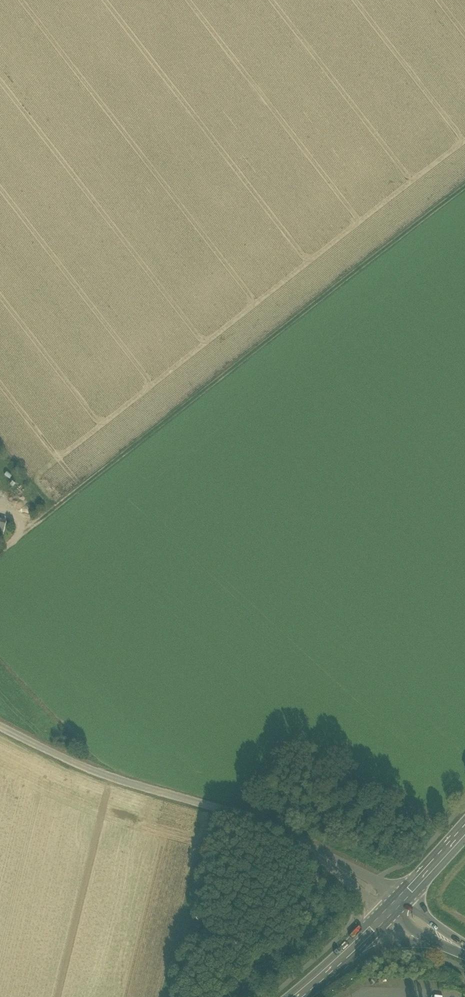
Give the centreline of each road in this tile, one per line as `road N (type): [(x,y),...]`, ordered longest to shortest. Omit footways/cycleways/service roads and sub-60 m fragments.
road 1 (track): [(0,550),(464,188)]
road 2 (residential): [(394,909),(307,844),(218,809),(101,777),(0,726)]
road 3 (secondary): [(325,978),(400,944),(453,946)]

